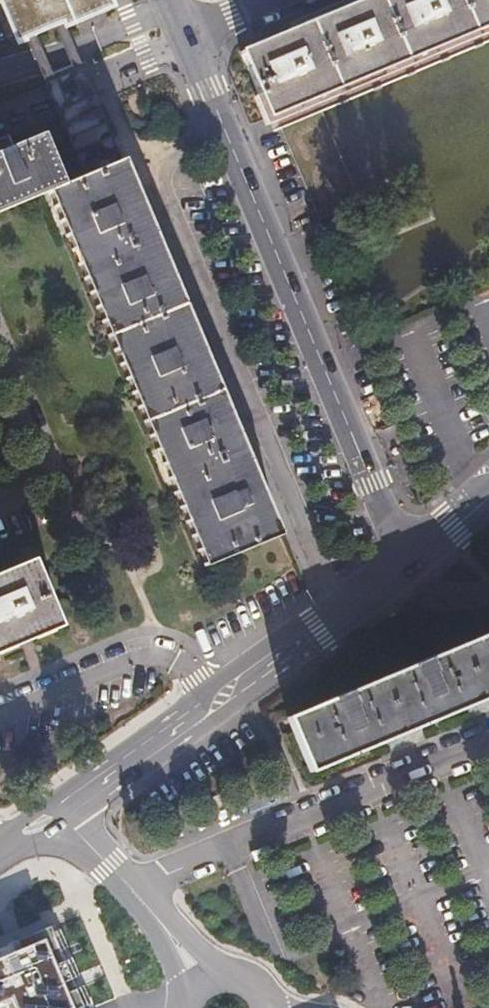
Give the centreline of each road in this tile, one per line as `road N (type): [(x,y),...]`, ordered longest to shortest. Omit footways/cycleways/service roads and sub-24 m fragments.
road 1 (residential): [(398,567),(181,41)]
road 2 (residential): [(59,819),(398,567)]
road 3 (residential): [(131,891),(488,743)]
road 4 (unclassified): [(181,41),(0,118)]
road 5 (residential): [(398,567),(488,488)]

